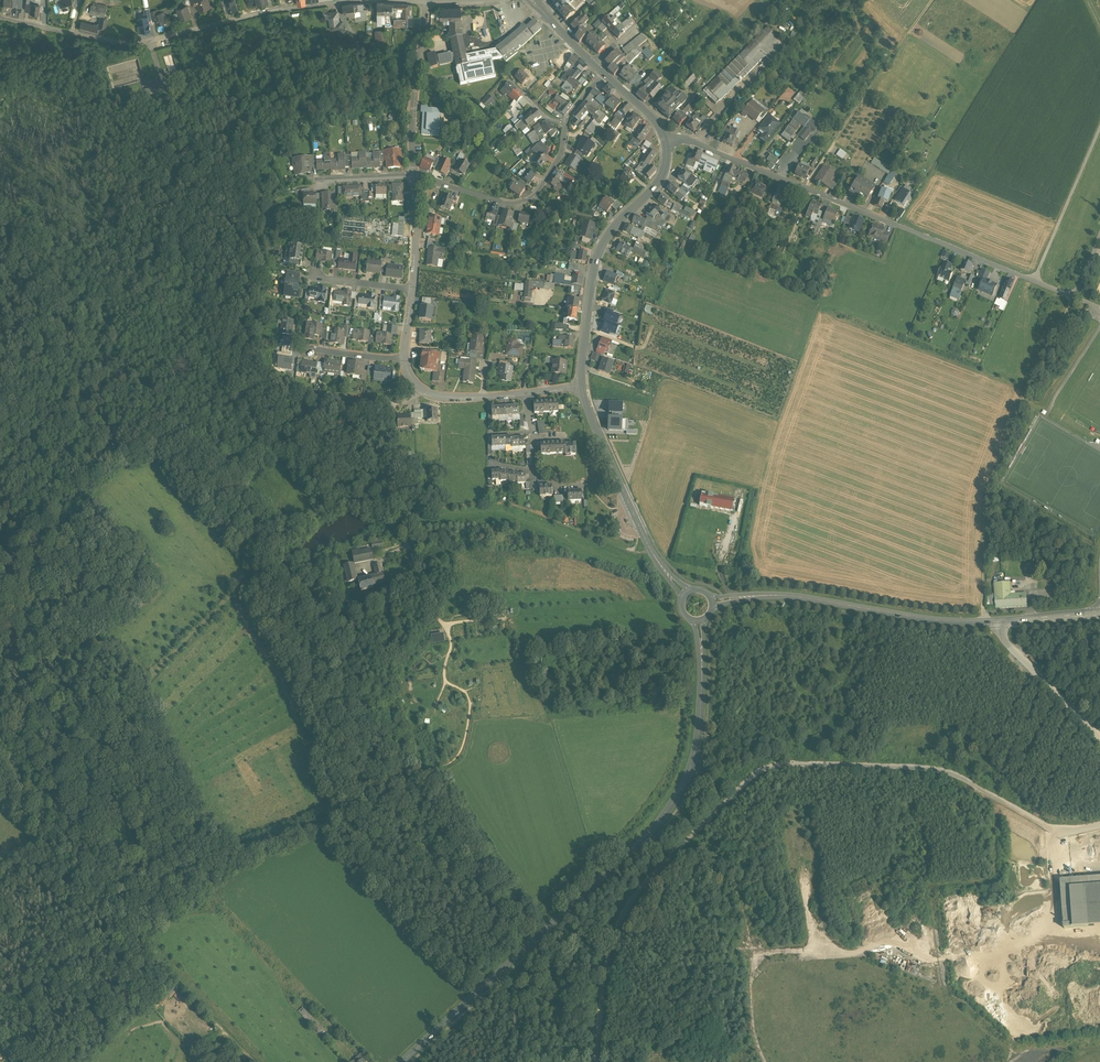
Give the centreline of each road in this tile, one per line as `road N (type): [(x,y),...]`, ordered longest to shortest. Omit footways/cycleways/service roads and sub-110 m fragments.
road 1 (track): [(597,1061),(605,968),(621,920),(651,878),(760,773),(824,766),(937,772),(1062,831),(1099,826)]
road 2 (tertiary): [(402,1061),(642,841),(674,802),(698,736),(700,624)]
road 3 (residential): [(666,139),(686,138),(1073,298)]
road 4 (tertiary): [(713,603),(797,598),(959,622),(1099,613)]
road 5 (residential): [(344,0),(126,43),(0,16)]
road 6 (track): [(984,622),(987,500),(1028,383),(1073,298)]
road 7 (tertiary): [(582,389),(594,263),(615,225),(661,179),(666,139)]
road 8 (track): [(420,784),(431,767),(445,767),(462,749),(470,705),(446,682),(451,643),(422,576)]
road 9 (tertiary): [(686,594),(651,551),(582,389)]
road 10 (track): [(806,190),(935,0)]
road 11 (residential): [(416,179),(524,201),(560,154),(564,124)]
road 12 (residential): [(423,0),(415,173)]
road 13 (track): [(1033,281),(1099,128)]
road 14 (track): [(1099,736),(1010,646),(1001,622)]
road 15 (track): [(1056,829),(1058,935),(1099,955)]
road 16 (track): [(224,485),(276,446),(311,473),(326,472)]

